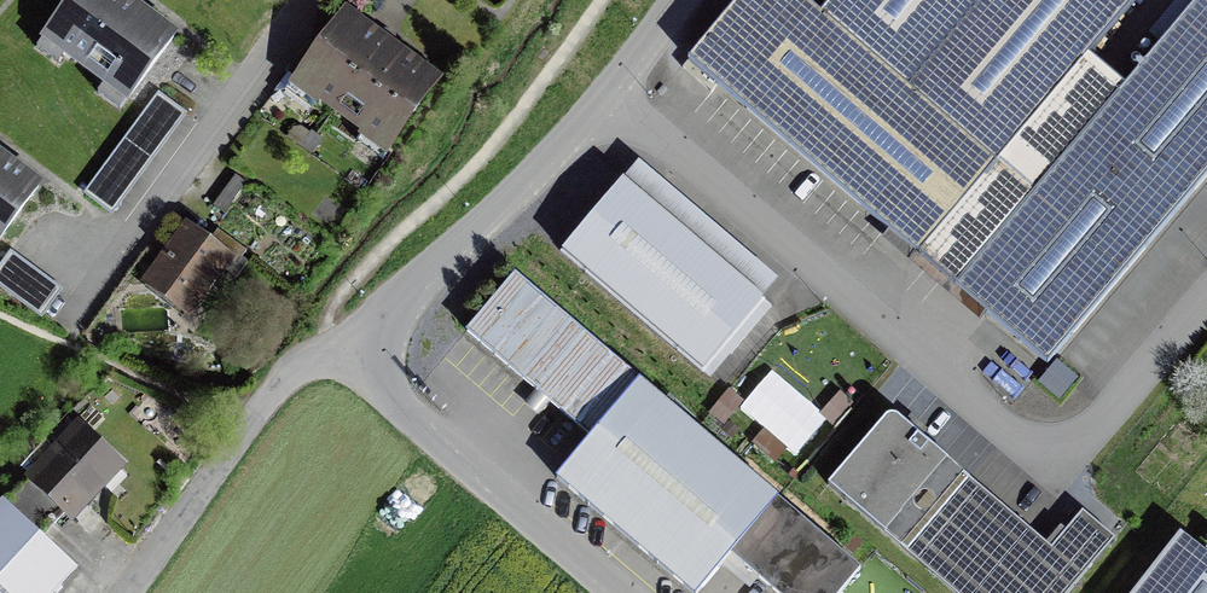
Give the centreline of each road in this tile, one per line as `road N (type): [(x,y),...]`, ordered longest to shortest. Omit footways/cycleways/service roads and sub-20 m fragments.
road 1 (residential): [(337,352),(602,104),(677,0)]
road 2 (residential): [(611,592),(337,352)]
road 3 (residential): [(288,0),(82,274)]
road 4 (residential): [(128,592),(241,433),(337,352)]

